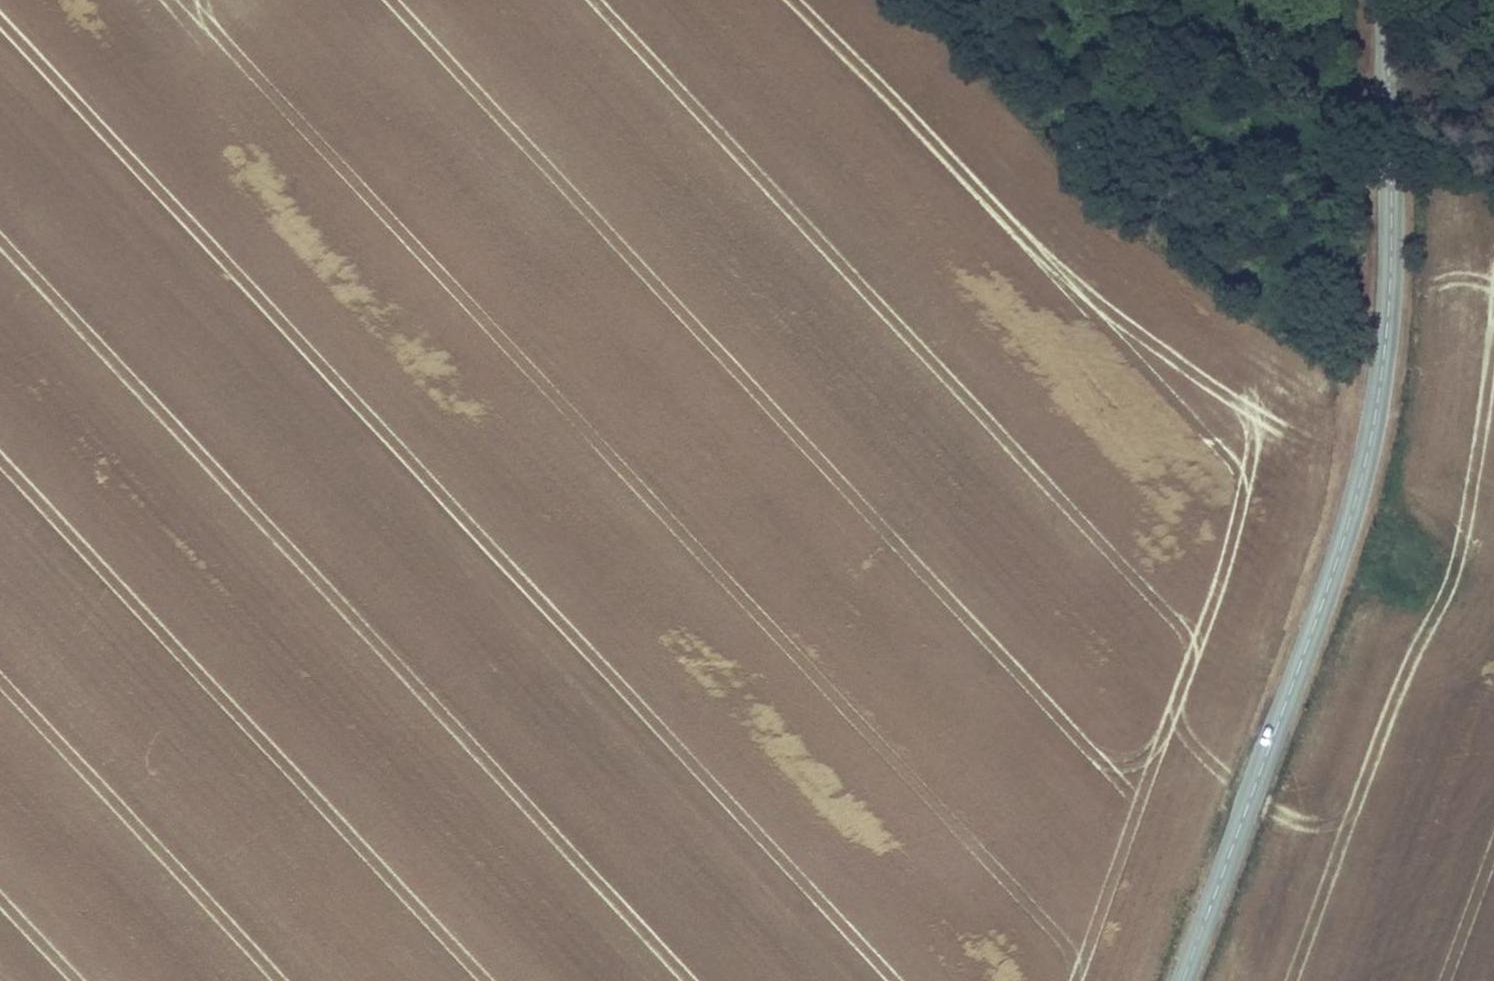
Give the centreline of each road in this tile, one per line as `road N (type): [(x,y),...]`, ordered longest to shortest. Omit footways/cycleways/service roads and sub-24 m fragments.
road 1 (tertiary): [(1184,980),(1322,604),(1372,436),(1390,286),(1389,0)]

